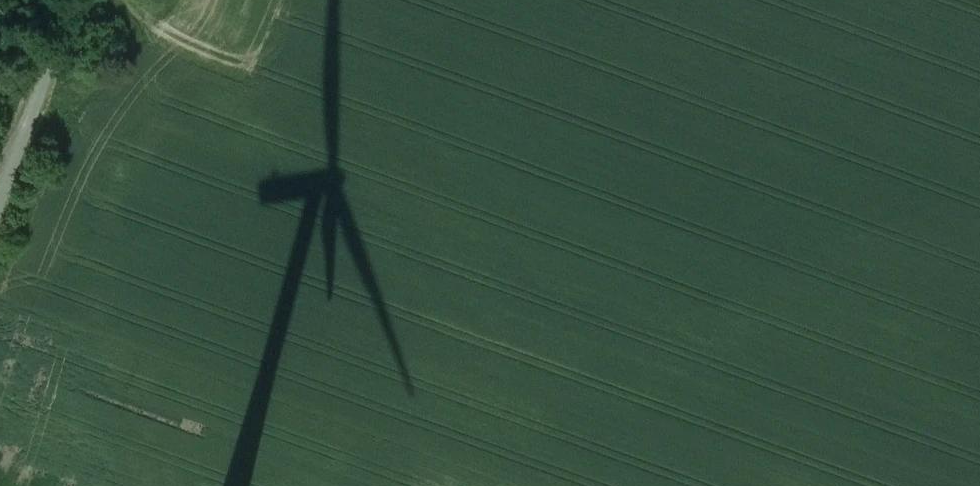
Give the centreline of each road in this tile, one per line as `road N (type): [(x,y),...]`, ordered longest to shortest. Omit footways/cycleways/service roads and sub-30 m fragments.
road 1 (unclassified): [(0,206),(74,0)]

